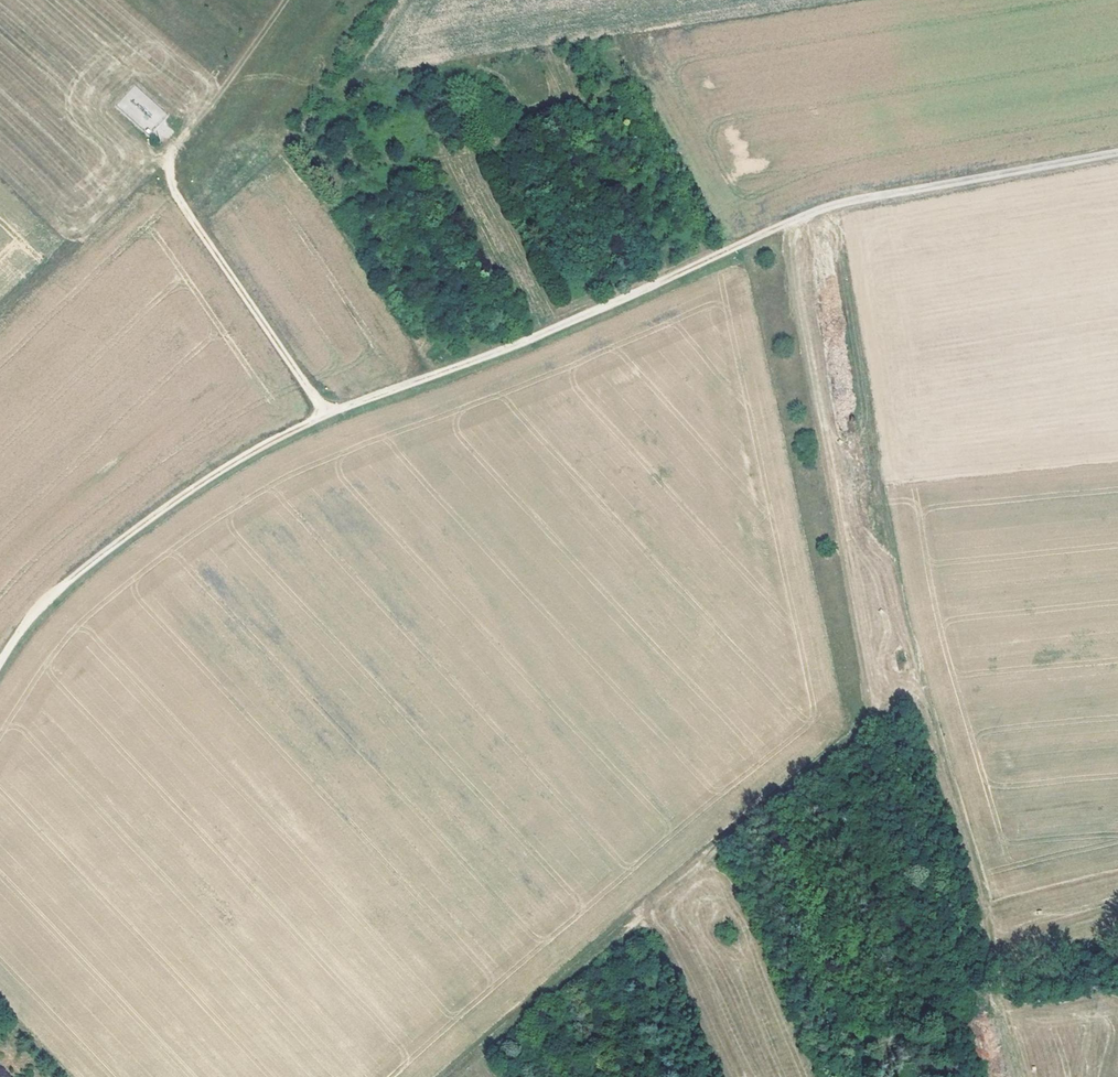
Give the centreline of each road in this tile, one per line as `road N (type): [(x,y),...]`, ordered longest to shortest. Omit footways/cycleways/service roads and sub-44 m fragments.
road 1 (track): [(1117,154),(838,204),(536,337),(326,414),(226,466),(111,547),(51,599),(0,663)]
road 2 (track): [(830,207),(885,538),(1024,1076)]
road 3 (track): [(923,695),(892,697),(873,709),(447,1076)]
road 4 (track): [(326,414),(185,210),(170,170),(176,150),(284,0)]

